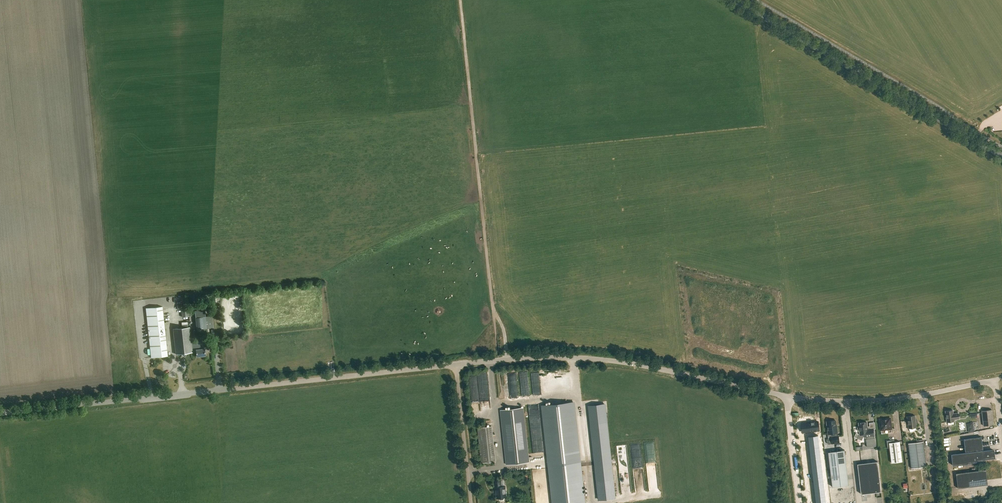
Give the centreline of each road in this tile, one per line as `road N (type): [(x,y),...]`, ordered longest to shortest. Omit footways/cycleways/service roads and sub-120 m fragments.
road 1 (unclassified): [(0,413),(456,364)]
road 2 (track): [(507,359),(493,305),(460,0)]
road 3 (unclassified): [(456,364),(602,359),(787,395)]
road 4 (secondary): [(1001,155),(735,0)]
road 5 (unclassified): [(787,395),(869,400),(994,380)]
road 6 (unclassified): [(471,502),(456,364)]

